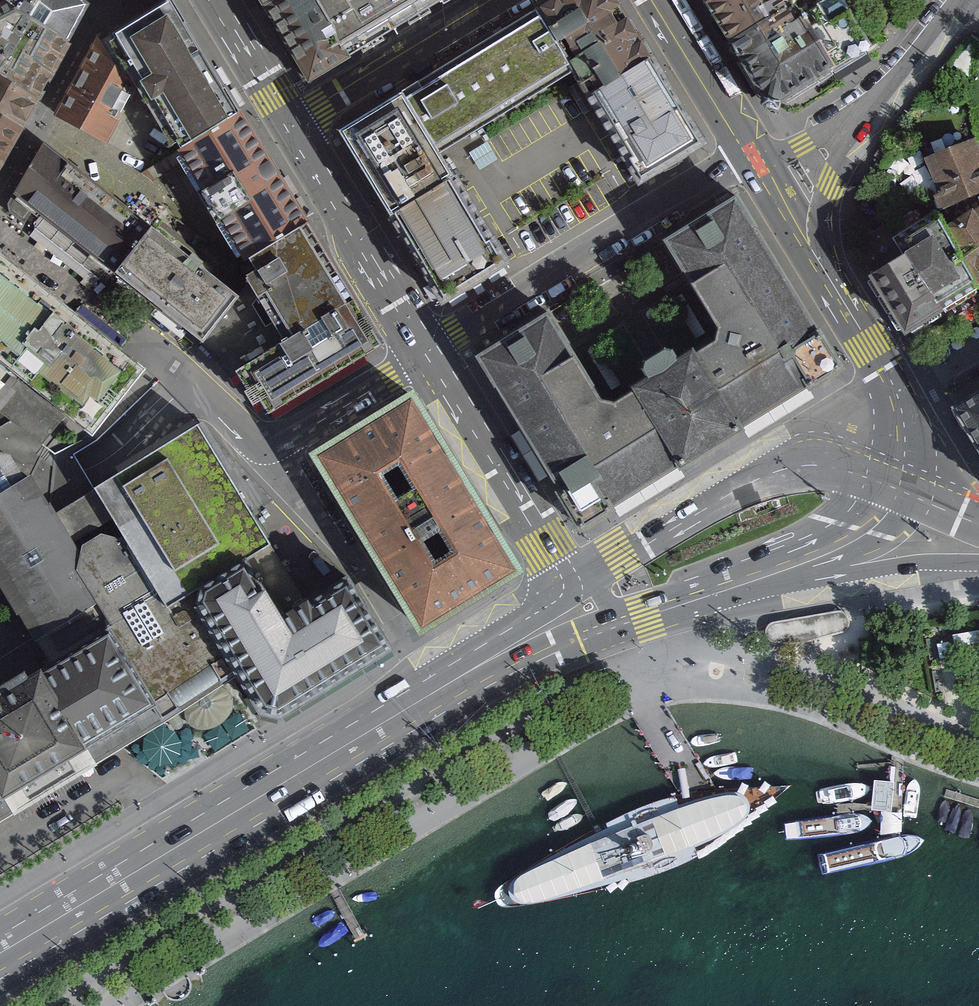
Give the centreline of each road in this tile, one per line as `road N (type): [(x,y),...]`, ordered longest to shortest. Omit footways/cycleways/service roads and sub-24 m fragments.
road 1 (primary): [(0,974),(427,720),(632,620)]
road 2 (primary): [(421,682),(0,935)]
road 3 (residential): [(424,354),(761,157)]
road 4 (primary): [(897,487),(829,466),(758,476),(570,593)]
road 5 (residential): [(265,443),(0,226)]
road 6 (residential): [(421,682),(265,443)]
road 7 (primary): [(424,354),(570,593)]
road 8 (primary): [(294,127),(424,354)]
road 9 (residential): [(499,0),(294,127)]
road 10 (primary): [(897,487),(900,404),(822,267)]
road 11 (primary): [(755,579),(816,582),(978,563)]
road 12 (primary): [(761,157),(665,0)]
road 13 (residential): [(265,443),(424,354)]
road 14 (residential): [(822,267),(830,186),(875,102)]
road 15 (primary): [(570,593),(421,682)]
road 16 (primary): [(755,579),(860,530),(897,487)]
road 17 (primary): [(214,0),(294,127)]
road 18 (residential): [(875,102),(961,0)]
road 19 (primary): [(632,620),(755,579)]
road 20 (residential): [(761,157),(875,102)]
road 21 (primary): [(822,267),(761,157)]

